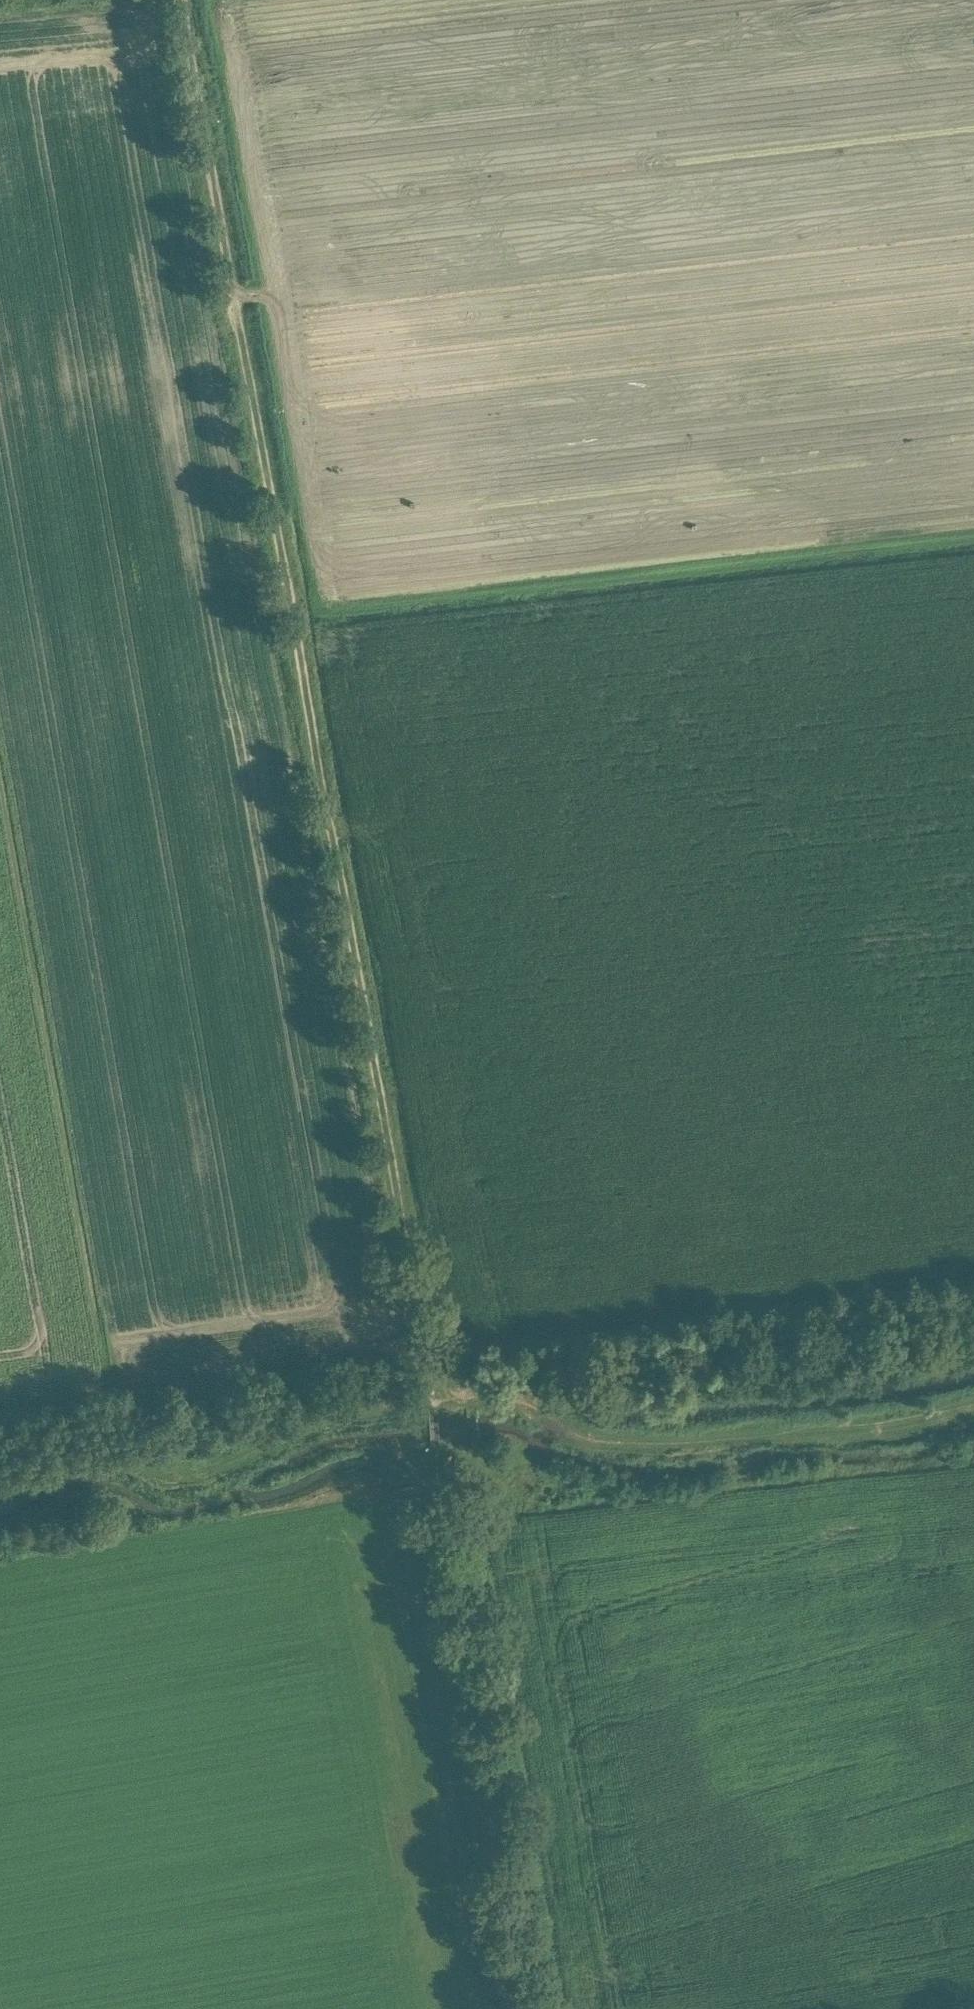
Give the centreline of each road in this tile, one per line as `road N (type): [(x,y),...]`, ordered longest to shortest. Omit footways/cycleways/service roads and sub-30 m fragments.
road 1 (track): [(433,1408),(183,0)]
road 2 (track): [(436,1451),(420,1458),(417,1485),(514,2008)]
road 3 (track): [(973,1403),(909,1429),(791,1428),(670,1445),(572,1433),(512,1395),(433,1404)]

